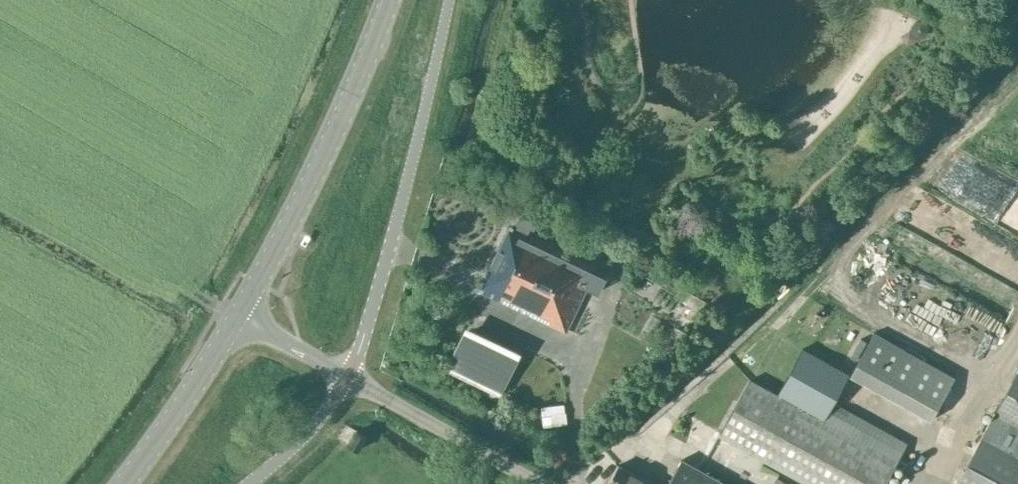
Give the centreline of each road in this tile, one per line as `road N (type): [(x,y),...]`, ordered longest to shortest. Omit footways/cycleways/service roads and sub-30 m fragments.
road 1 (secondary): [(238,314),(315,168),(387,0)]
road 2 (unclassified): [(531,483),(348,376)]
road 3 (secondary): [(125,483),(238,314)]
road 4 (residential): [(348,376),(390,247)]
road 5 (unclassified): [(348,376),(238,314)]

